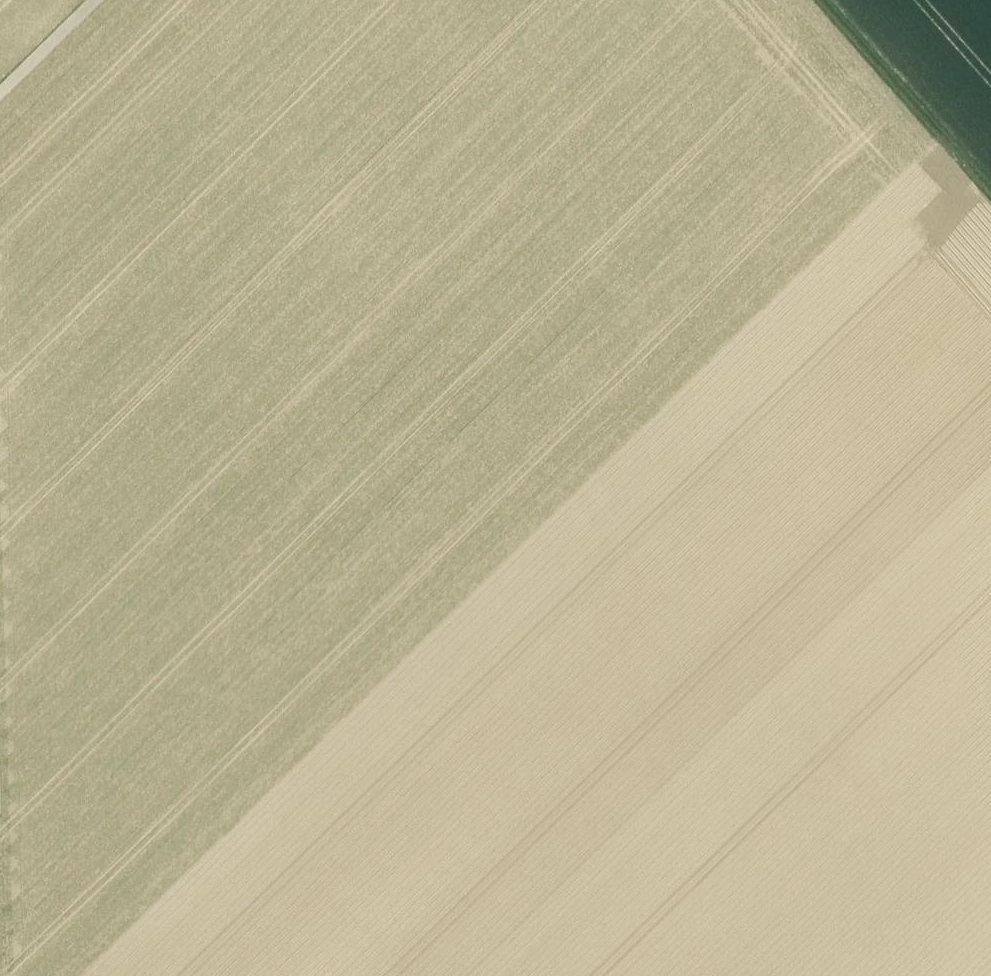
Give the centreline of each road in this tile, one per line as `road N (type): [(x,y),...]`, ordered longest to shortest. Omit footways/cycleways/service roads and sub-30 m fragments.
road 1 (track): [(990,195),(820,0)]
road 2 (track): [(0,92),(95,0)]

